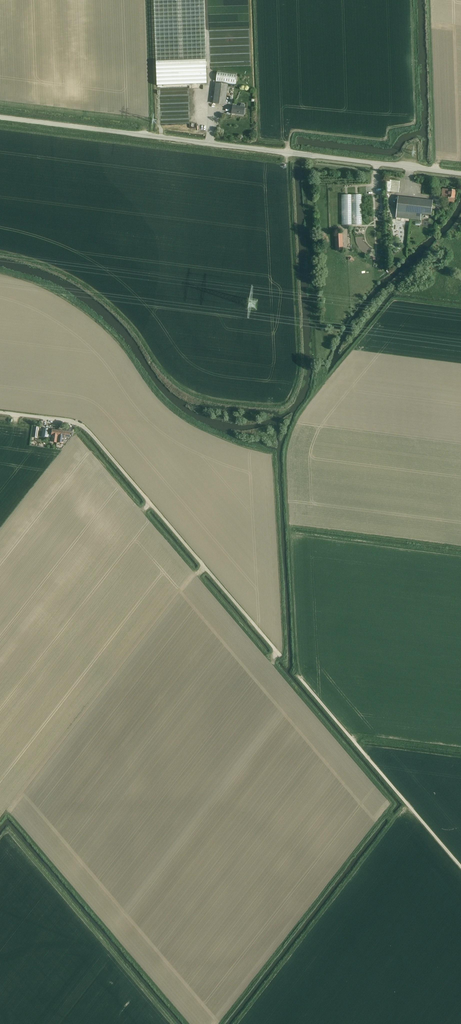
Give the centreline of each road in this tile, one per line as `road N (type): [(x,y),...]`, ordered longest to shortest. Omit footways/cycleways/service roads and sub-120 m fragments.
road 1 (unclassified): [(460,173),(0,117)]
road 2 (unclassified): [(281,656),(86,429),(0,413)]
road 3 (unclassified): [(460,867),(298,676)]

